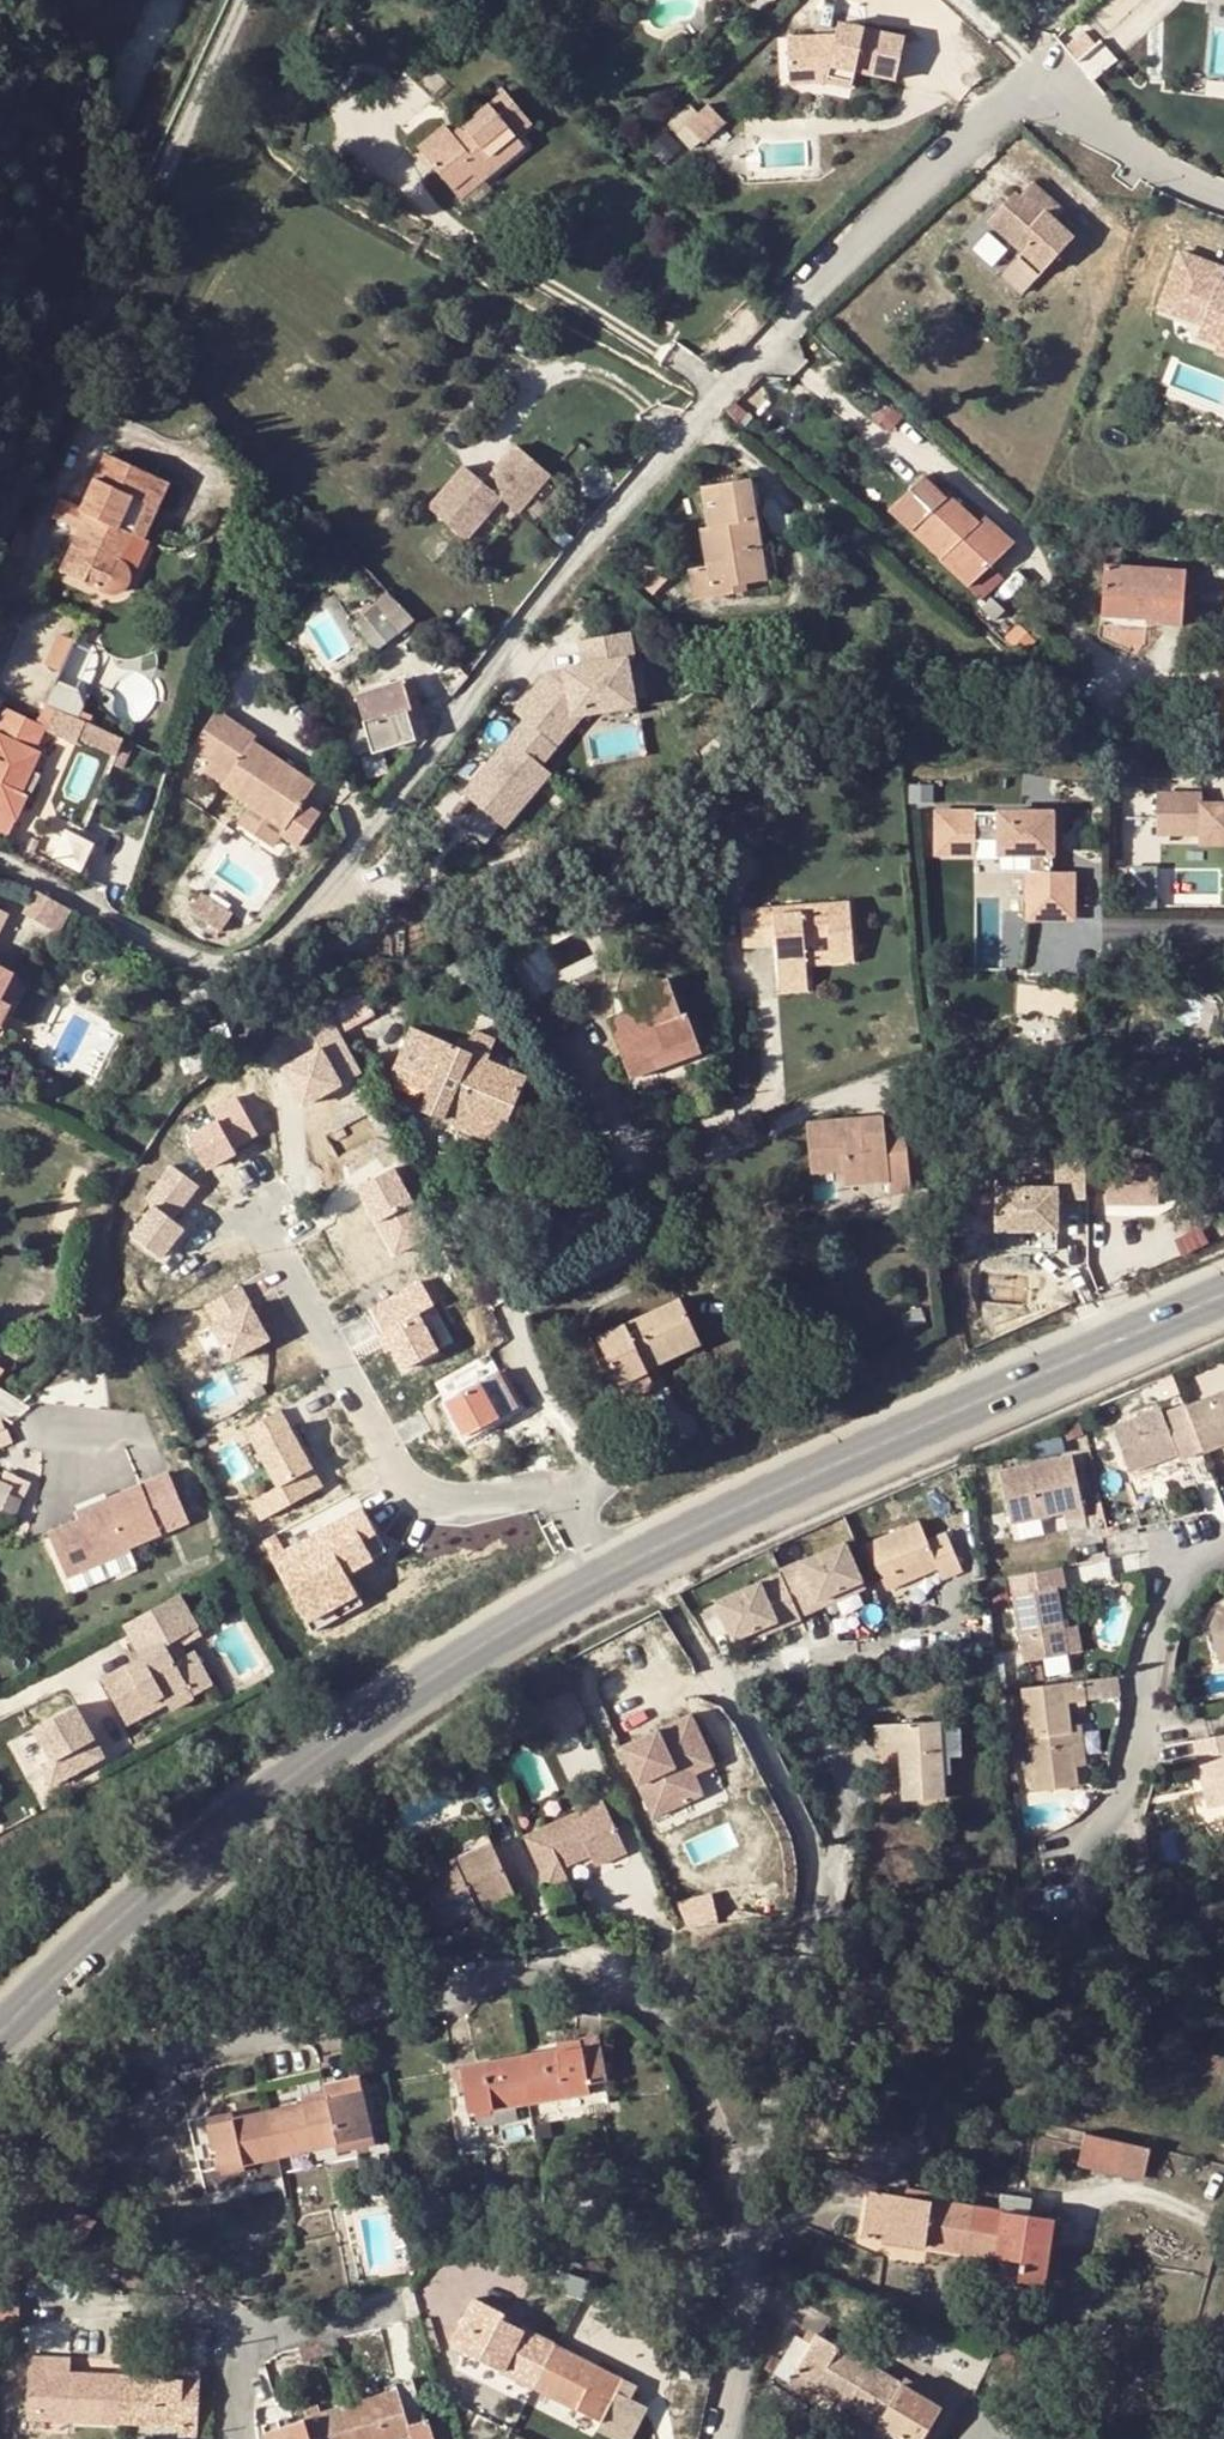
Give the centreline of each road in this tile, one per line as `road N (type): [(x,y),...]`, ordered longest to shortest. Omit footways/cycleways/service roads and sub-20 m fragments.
road 1 (residential): [(0,855),(212,965),(242,961),(307,905),(377,821),(680,437),(996,103),(1049,98),(1178,178),(1223,193)]
road 2 (tertiary): [(0,2024),(94,1934),(392,1705),(621,1569)]
road 3 (residential): [(192,2058),(509,1979),(587,1983),(628,1996),(658,2017),(707,2082),(738,2162),(745,2206)]
road 4 (tertiary): [(621,1569),(1223,1298)]
road 5 (unclassified): [(0,547),(246,0)]
road 6 (residential): [(745,2206),(780,2092),(812,1913),(807,1847),(787,1790),(708,1663)]
road 7 (residential): [(580,1495),(590,1469),(514,1340),(520,1310),(645,1241),(648,1215),(629,1161),(641,1137),(736,1109)]
road 8 (residential): [(254,1207),(410,1487),(439,1502),(580,1495)]
road 9 (residential): [(1223,1555),(1181,1582),(1155,1660),(1133,1773),(1111,1816),(1075,1851)]
road 10 (residential): [(745,2206),(751,2250),(719,2438)]
road 11 (residential): [(422,2299),(251,2336)]
road 12 (residential): [(251,2336),(200,2302),(130,2299)]

